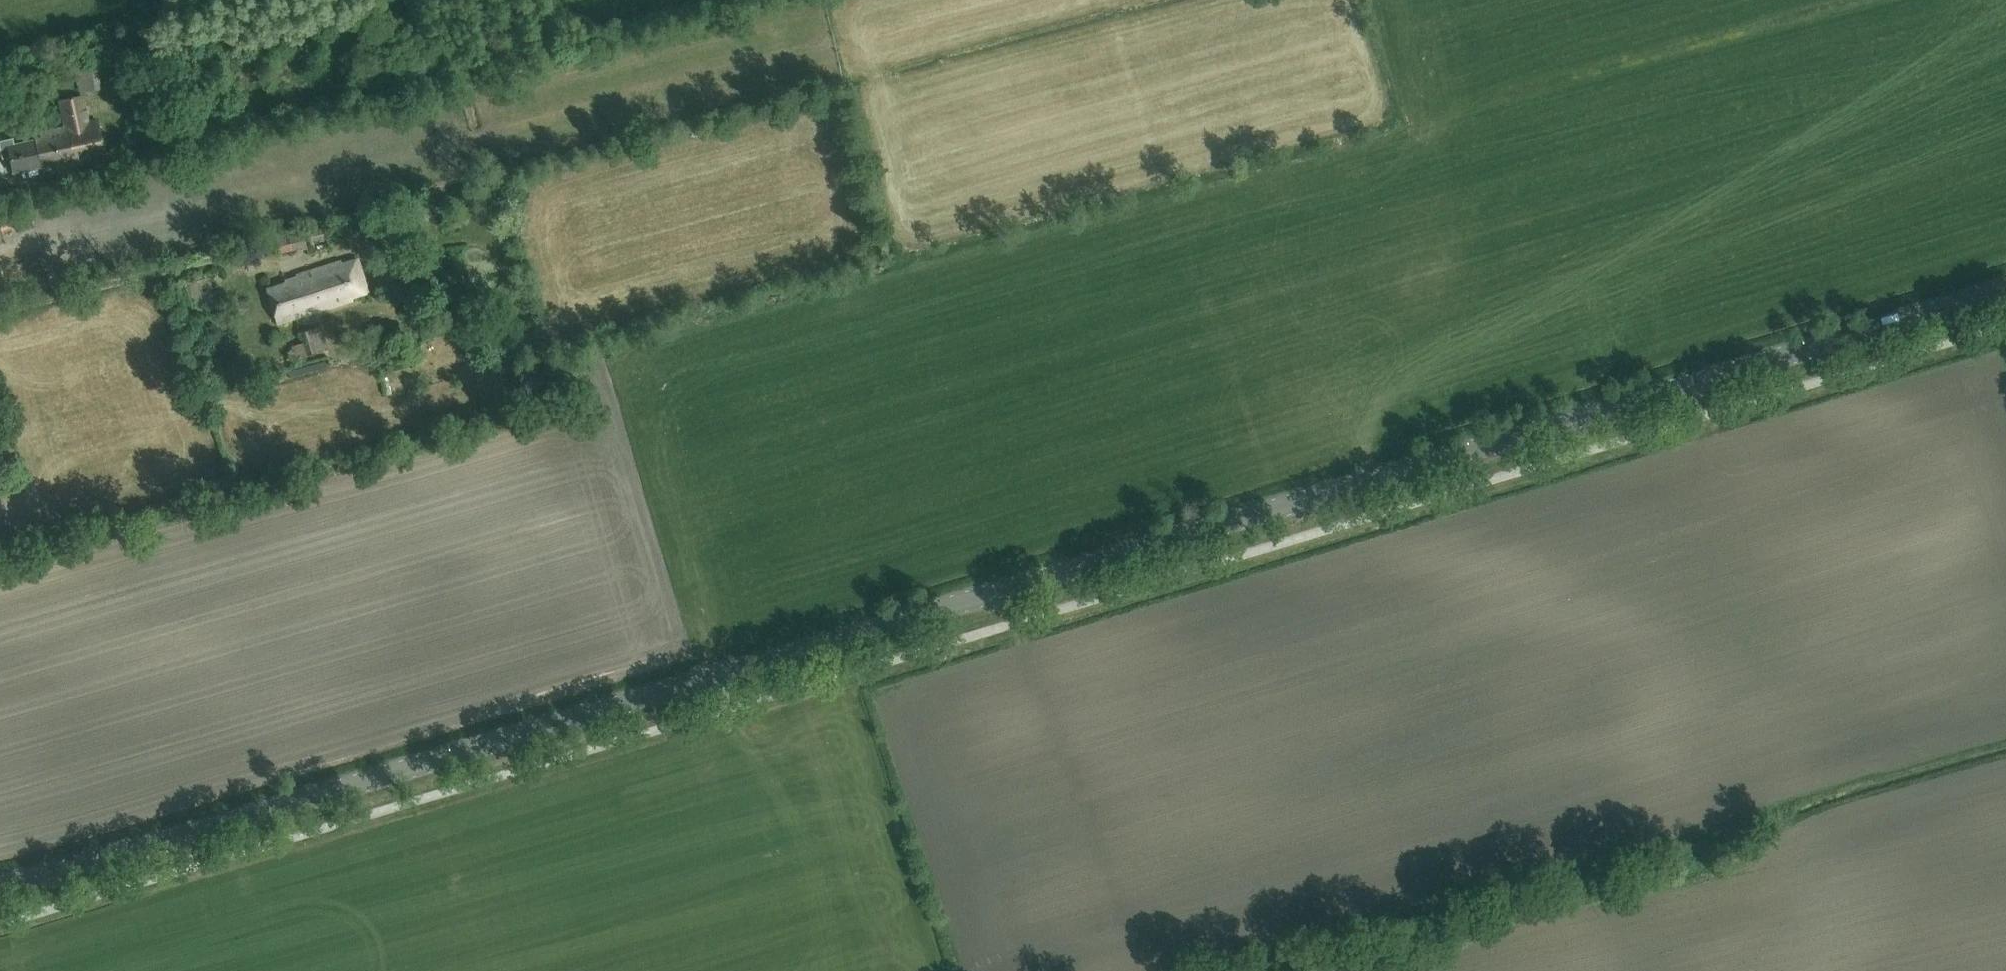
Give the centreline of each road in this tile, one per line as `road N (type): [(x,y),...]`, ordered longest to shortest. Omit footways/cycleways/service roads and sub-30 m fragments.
road 1 (secondary): [(0,885),(2005,287)]

